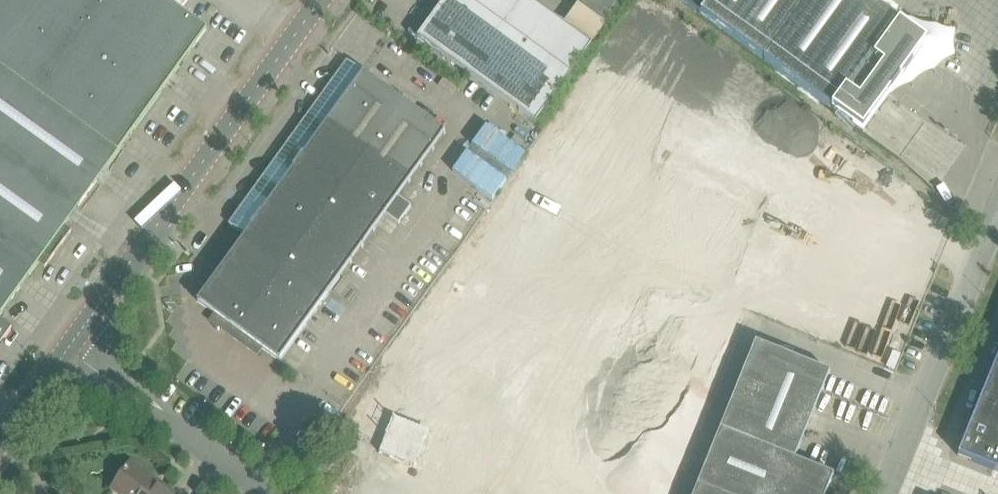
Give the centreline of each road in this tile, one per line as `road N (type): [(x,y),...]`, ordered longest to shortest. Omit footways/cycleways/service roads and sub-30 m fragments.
road 1 (unclassified): [(67,350),(320,0)]
road 2 (unclassified): [(883,493),(997,212)]
road 3 (unclassified): [(267,493),(67,350)]

